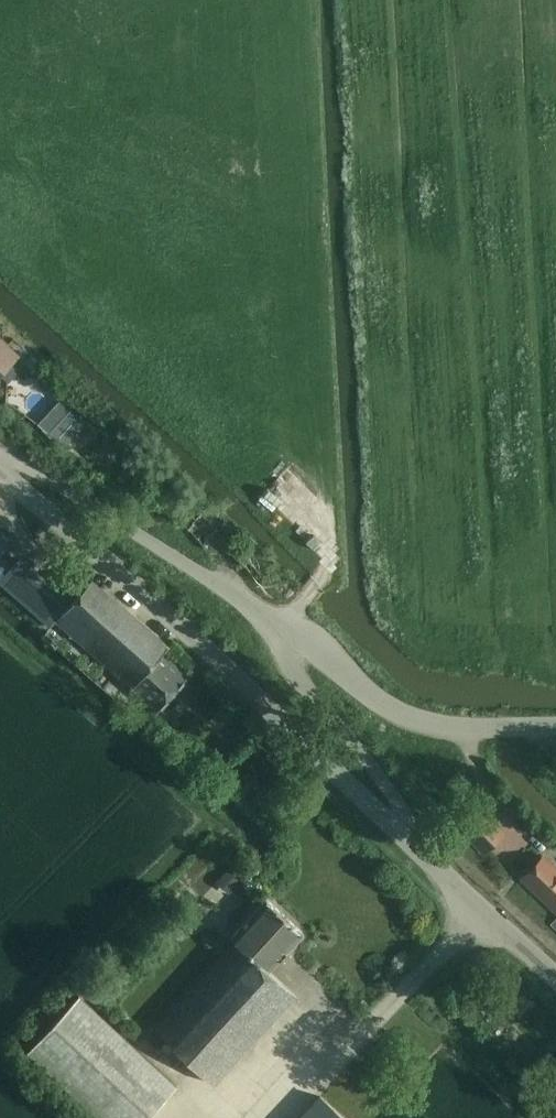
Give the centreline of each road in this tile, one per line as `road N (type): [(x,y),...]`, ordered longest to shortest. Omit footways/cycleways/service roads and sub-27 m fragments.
road 1 (tertiary): [(0,470),(426,854)]
road 2 (unclassified): [(0,460),(48,478),(285,630)]
road 3 (unclassified): [(285,630),(417,721),(555,729)]
road 4 (unclassified): [(426,854),(379,775),(295,674),(285,630)]
road 5 (track): [(307,599),(325,570),(322,547),(247,448),(213,417)]
road 6 (tertiary): [(426,854),(555,975)]

